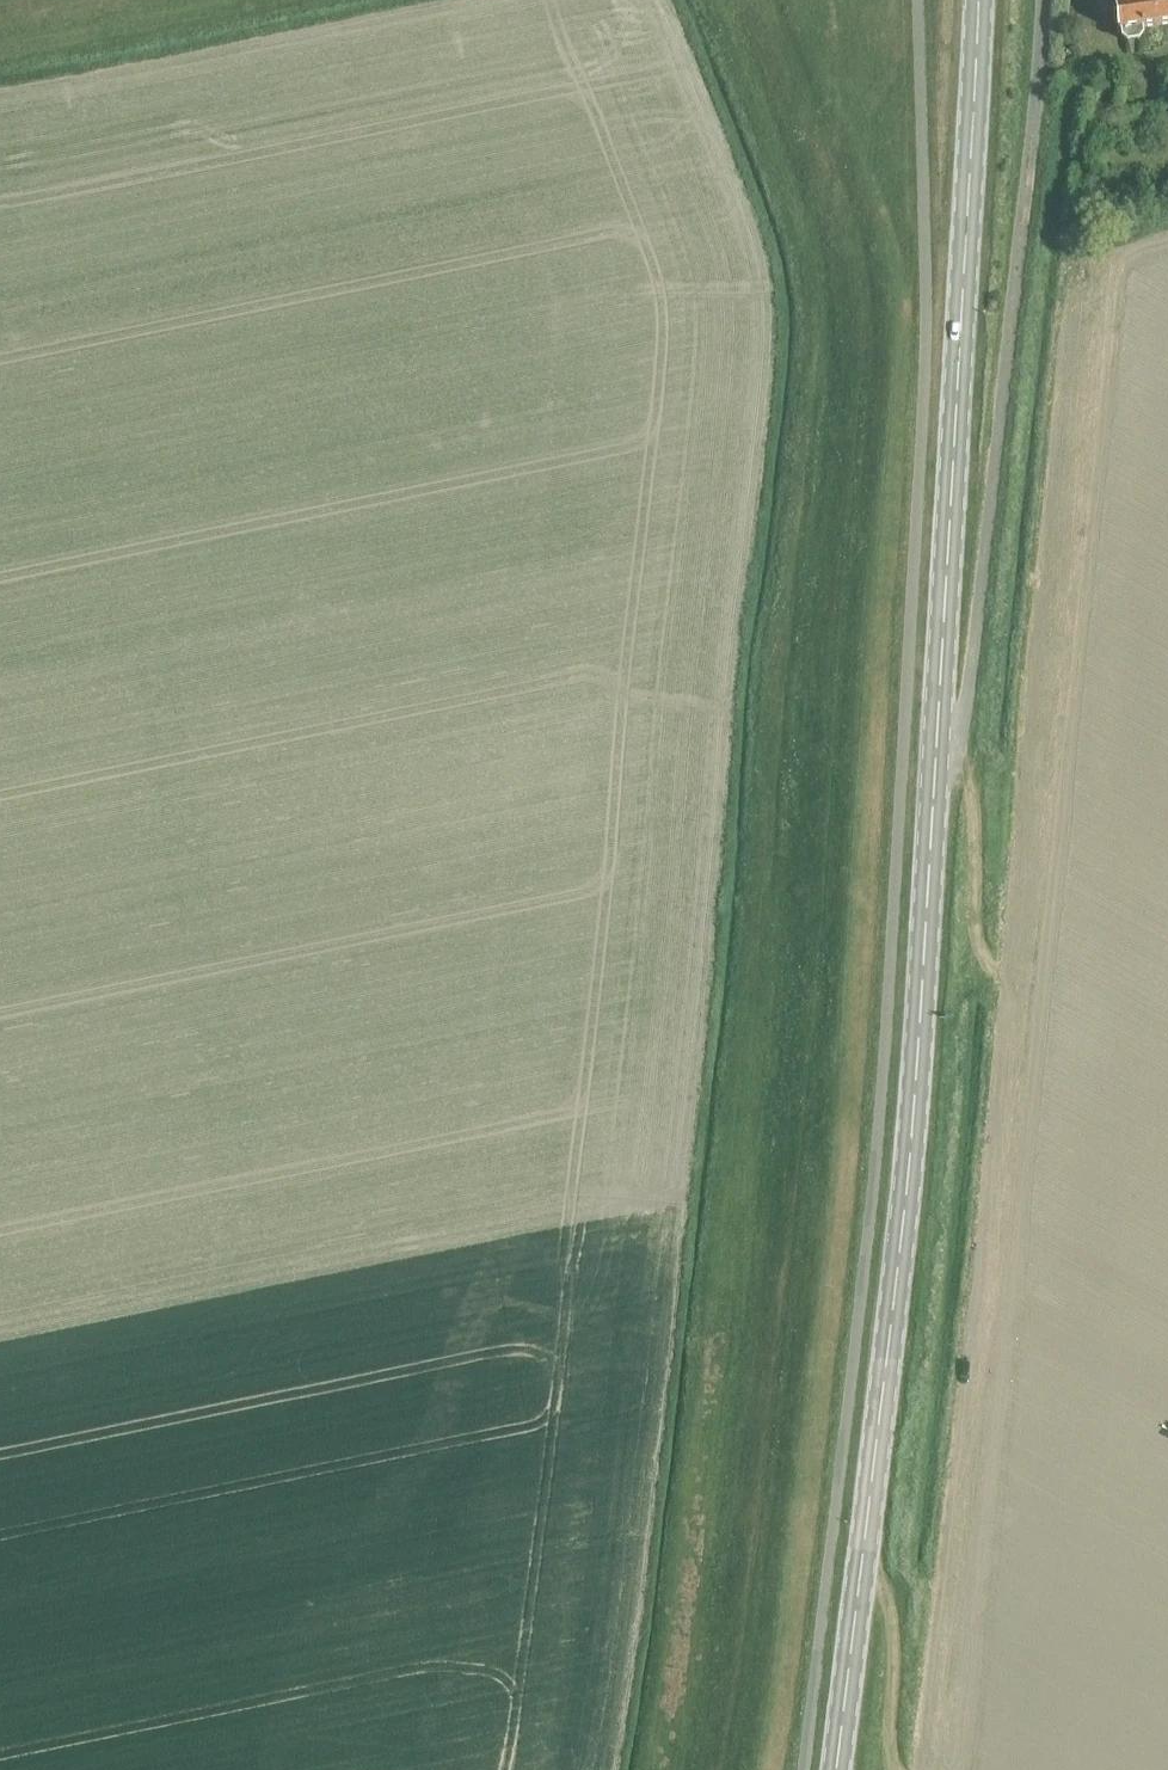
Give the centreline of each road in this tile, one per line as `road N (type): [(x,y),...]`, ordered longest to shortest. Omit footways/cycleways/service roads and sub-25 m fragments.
road 1 (secondary): [(836,1769),(913,1100),(979,0)]

